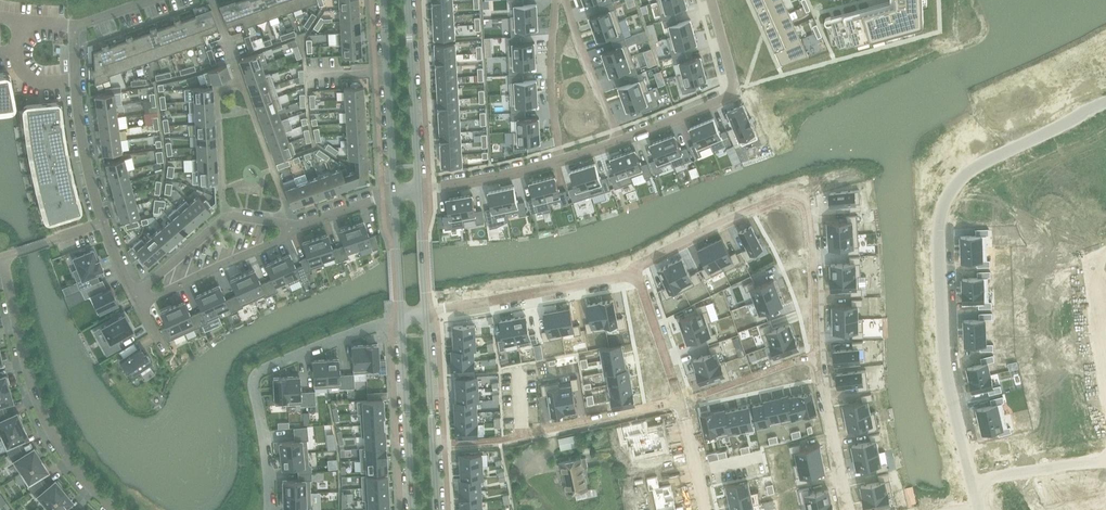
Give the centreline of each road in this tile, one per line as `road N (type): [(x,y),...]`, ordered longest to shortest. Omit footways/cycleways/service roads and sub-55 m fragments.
road 1 (residential): [(944,369),(939,217),(949,190),(969,169),(1105,103)]
road 2 (residential): [(815,355),(810,214),(796,196),(702,232),(634,273)]
road 3 (residential): [(402,321),(266,367),(253,379),(268,509)]
road 4 (residential): [(157,0),(74,27),(84,158),(104,222)]
road 5 (residential): [(2,258),(25,363),(52,434),(119,509)]
road 6 (residential): [(711,0),(737,91),(617,140)]
road 7 (residential): [(634,273),(426,320)]
road 8 (residential): [(384,0),(394,196)]
road 9 (residential): [(417,194),(407,0)]
road 10 (residential): [(437,509),(426,320)]
road 11 (residential): [(402,321),(413,509)]
road 12 (residential): [(135,296),(229,218),(294,227)]
road 13 (residential): [(294,227),(139,304)]
road 14 (residential): [(849,509),(815,355)]
road 15 (residential): [(562,1),(553,77),(567,156)]
road 16 (residential): [(567,156),(417,194)]
road 17 (residential): [(617,140),(562,1)]
road 18 (residential): [(680,400),(815,355)]
road 19 (residential): [(1105,462),(970,484)]
road 20 (residential): [(680,400),(634,273)]
road 21 (residential): [(426,320),(417,194)]
road 22 (residential): [(394,196),(402,321)]

